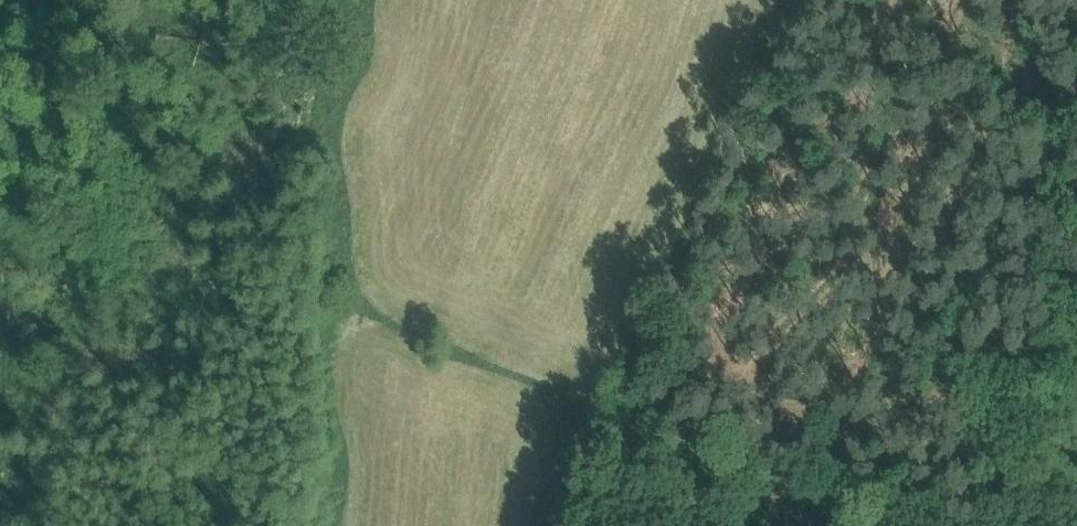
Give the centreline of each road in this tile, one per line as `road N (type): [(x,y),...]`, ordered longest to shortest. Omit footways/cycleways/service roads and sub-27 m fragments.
road 1 (track): [(611,525),(624,362),(809,0)]

